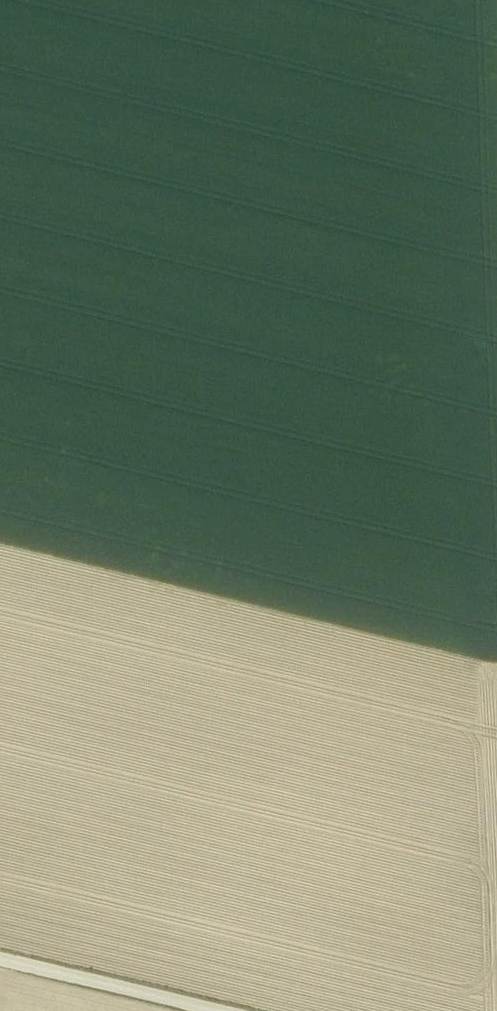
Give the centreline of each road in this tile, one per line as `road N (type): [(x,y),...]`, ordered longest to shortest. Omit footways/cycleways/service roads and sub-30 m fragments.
road 1 (track): [(219,1010),(0,958)]

